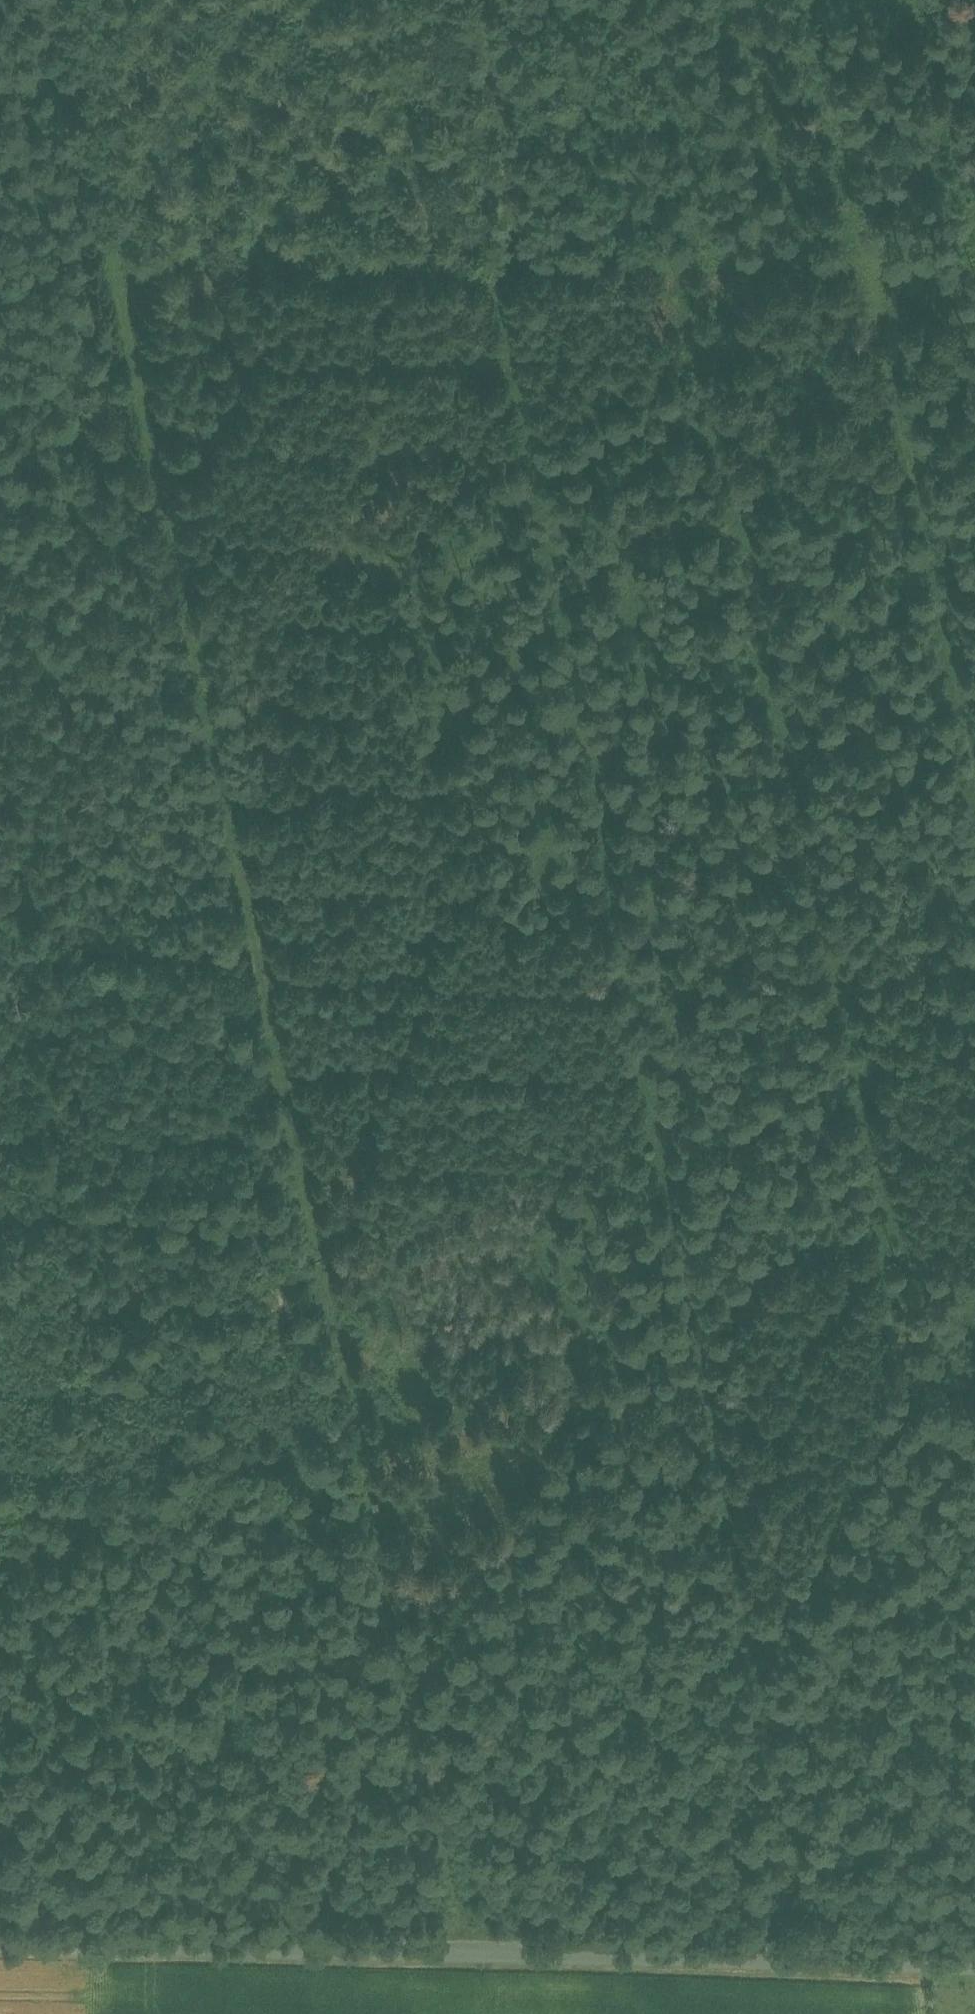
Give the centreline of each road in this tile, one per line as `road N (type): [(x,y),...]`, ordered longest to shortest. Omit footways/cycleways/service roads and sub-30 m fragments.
road 1 (unclassified): [(0,1951),(974,1974)]

